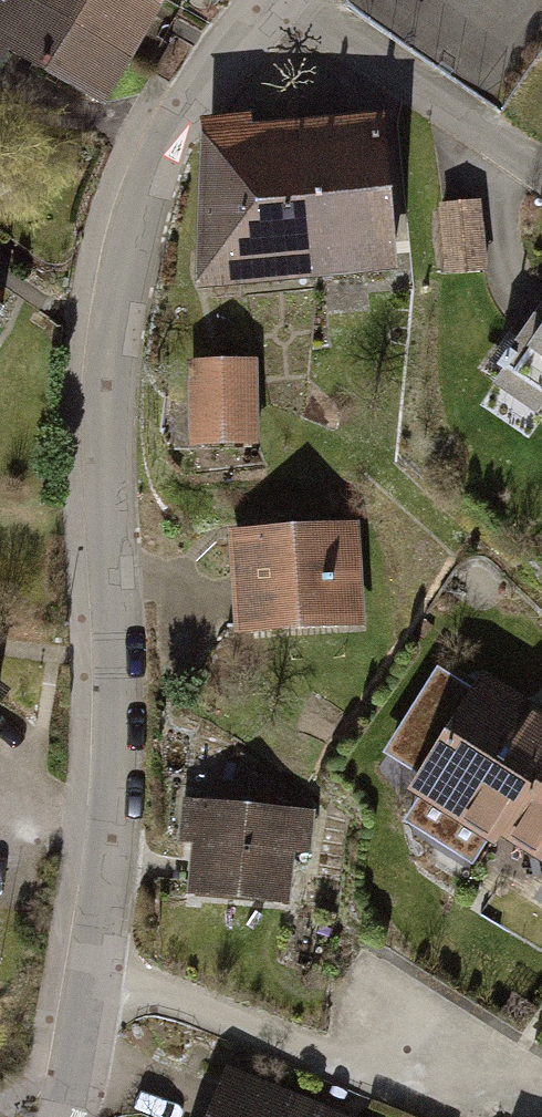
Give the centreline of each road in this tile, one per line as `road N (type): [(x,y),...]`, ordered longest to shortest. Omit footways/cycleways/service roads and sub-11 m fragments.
road 1 (residential): [(62,1116),(110,838),(116,731),(102,383),(115,263),(199,97),(275,0)]
road 2 (residential): [(297,0),(541,173)]

